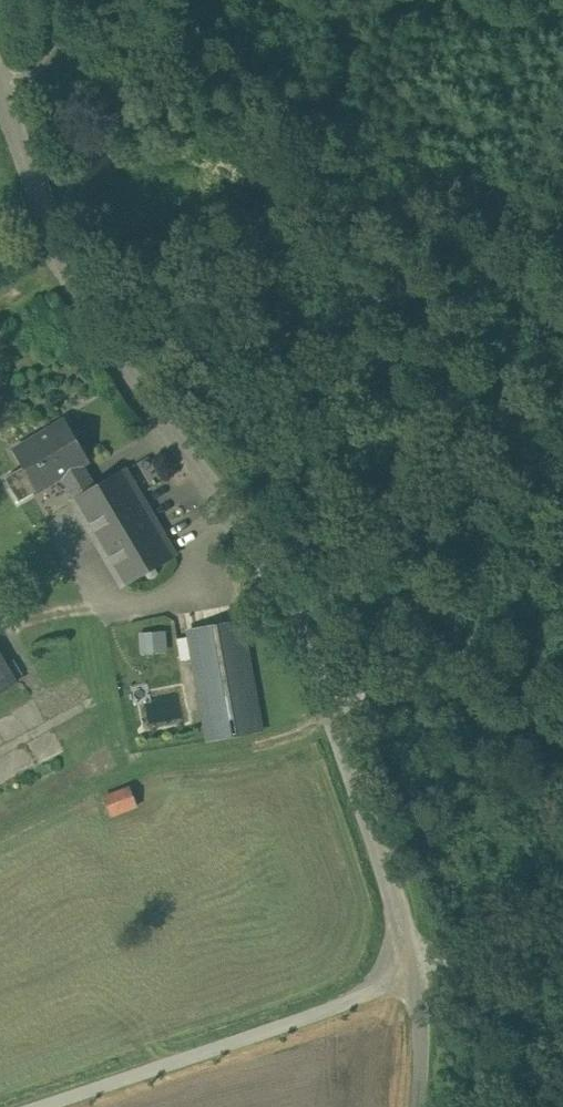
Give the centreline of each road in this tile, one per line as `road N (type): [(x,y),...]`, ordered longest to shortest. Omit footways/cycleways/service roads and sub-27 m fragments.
road 1 (unclassified): [(412,965),(332,706),(283,596),(88,318),(0,89)]
road 2 (unclassified): [(412,965),(323,1010),(42,1106)]
road 3 (track): [(332,706),(397,679),(459,621),(562,555)]
road 4 (track): [(562,918),(412,965)]
road 5 (unclassified): [(417,1106),(420,1021),(412,965)]

